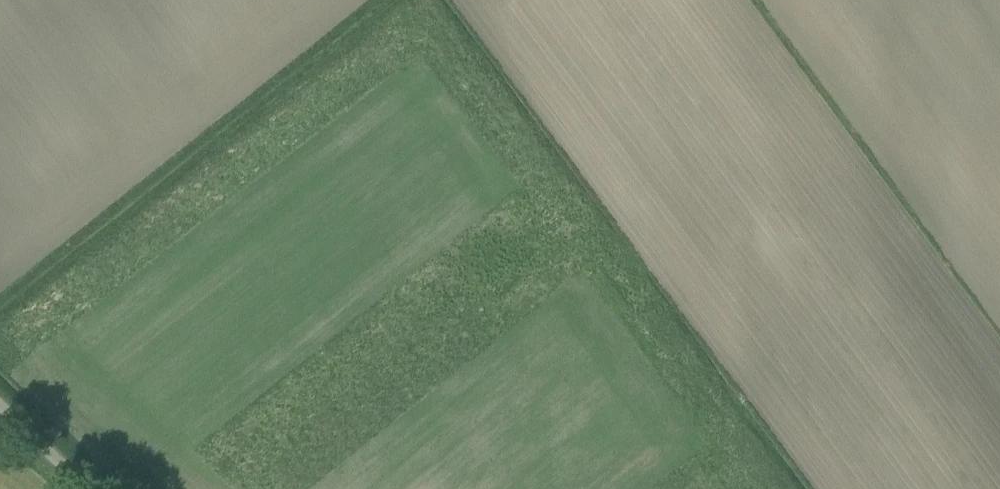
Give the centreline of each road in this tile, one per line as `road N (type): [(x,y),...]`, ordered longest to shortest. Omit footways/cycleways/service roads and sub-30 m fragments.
road 1 (unclassified): [(88,488),(0,406)]

